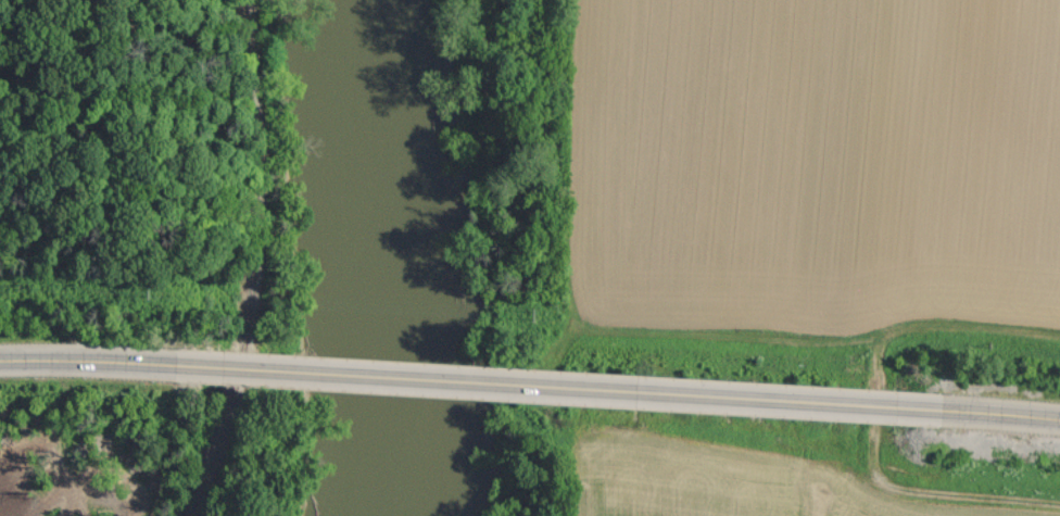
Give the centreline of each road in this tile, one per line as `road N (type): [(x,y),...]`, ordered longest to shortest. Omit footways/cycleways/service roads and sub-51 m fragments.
road 1 (primary): [(913,411),(186,366)]
road 2 (primary): [(186,366),(0,361)]
road 3 (primary): [(1059,422),(913,411)]

